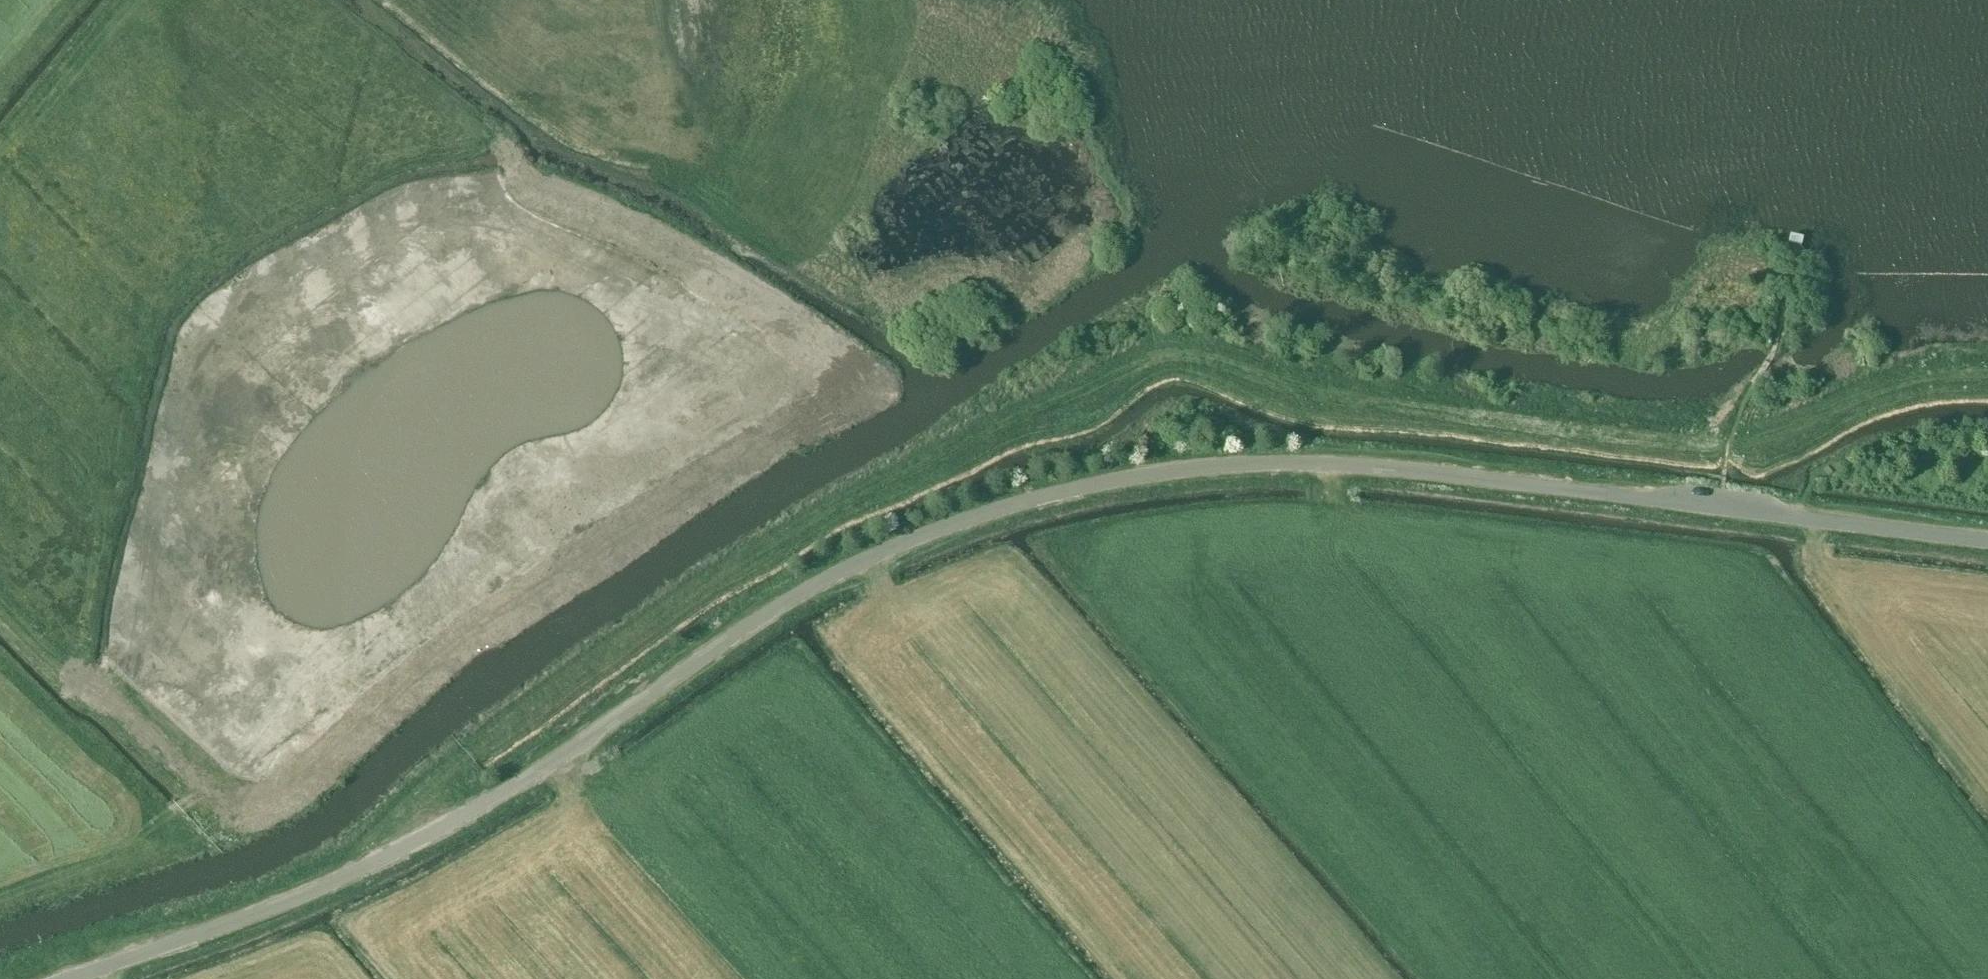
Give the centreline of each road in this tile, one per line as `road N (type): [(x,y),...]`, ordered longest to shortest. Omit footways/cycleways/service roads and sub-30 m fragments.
road 1 (unclassified): [(68,978),(275,905),(439,828),(846,569),(977,515),(1090,485),(1208,466),(1353,465),(1987,540)]

